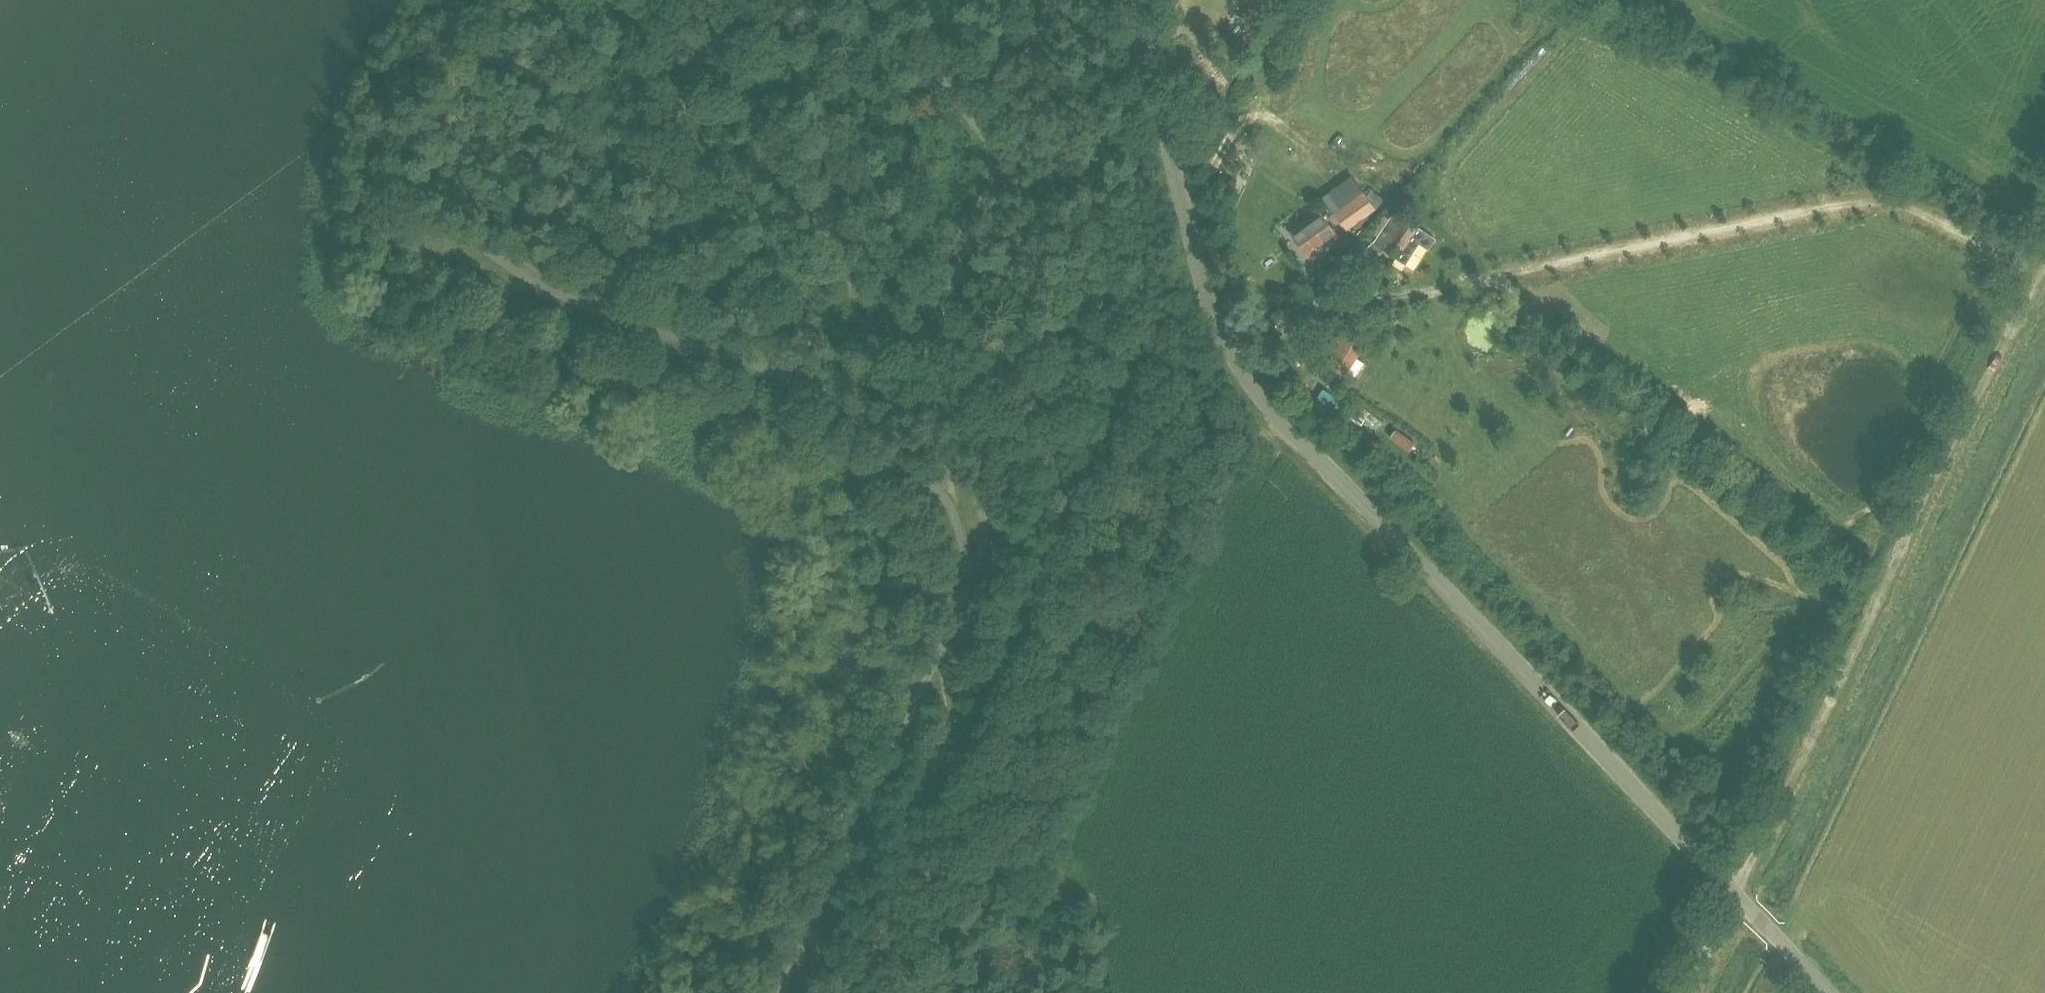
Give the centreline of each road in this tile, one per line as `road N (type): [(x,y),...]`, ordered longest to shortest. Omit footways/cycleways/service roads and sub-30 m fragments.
road 1 (unclassified): [(1827,992),(1251,384),(1207,298),(1133,0)]
road 2 (track): [(2044,269),(1688,992)]

